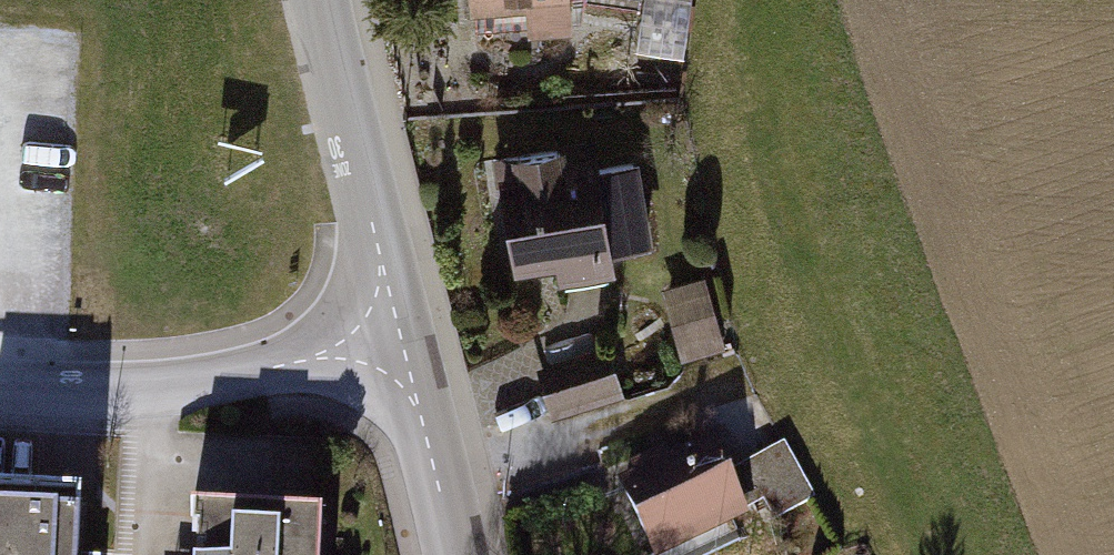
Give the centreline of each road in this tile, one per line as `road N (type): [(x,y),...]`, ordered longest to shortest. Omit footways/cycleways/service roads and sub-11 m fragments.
road 1 (tertiary): [(443,554),(319,0)]

